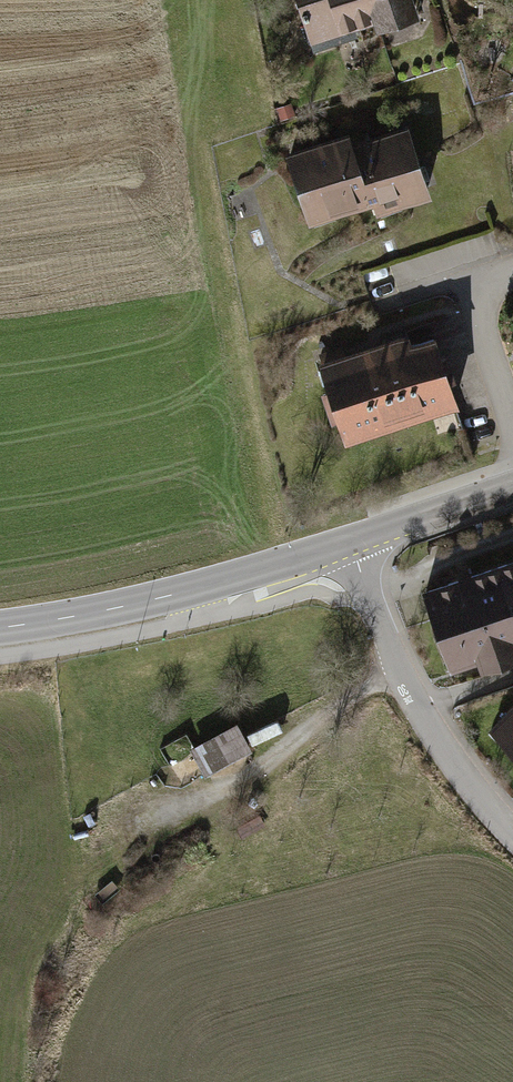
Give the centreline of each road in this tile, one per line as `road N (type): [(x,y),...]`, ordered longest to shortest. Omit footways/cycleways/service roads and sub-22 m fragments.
road 1 (tertiary): [(349,544),(179,594),(0,627)]
road 2 (tertiary): [(349,544),(416,712),(512,837)]
road 3 (residential): [(512,437),(472,321),(492,283),(512,276)]
road 4 (tertiary): [(512,488),(349,544)]

